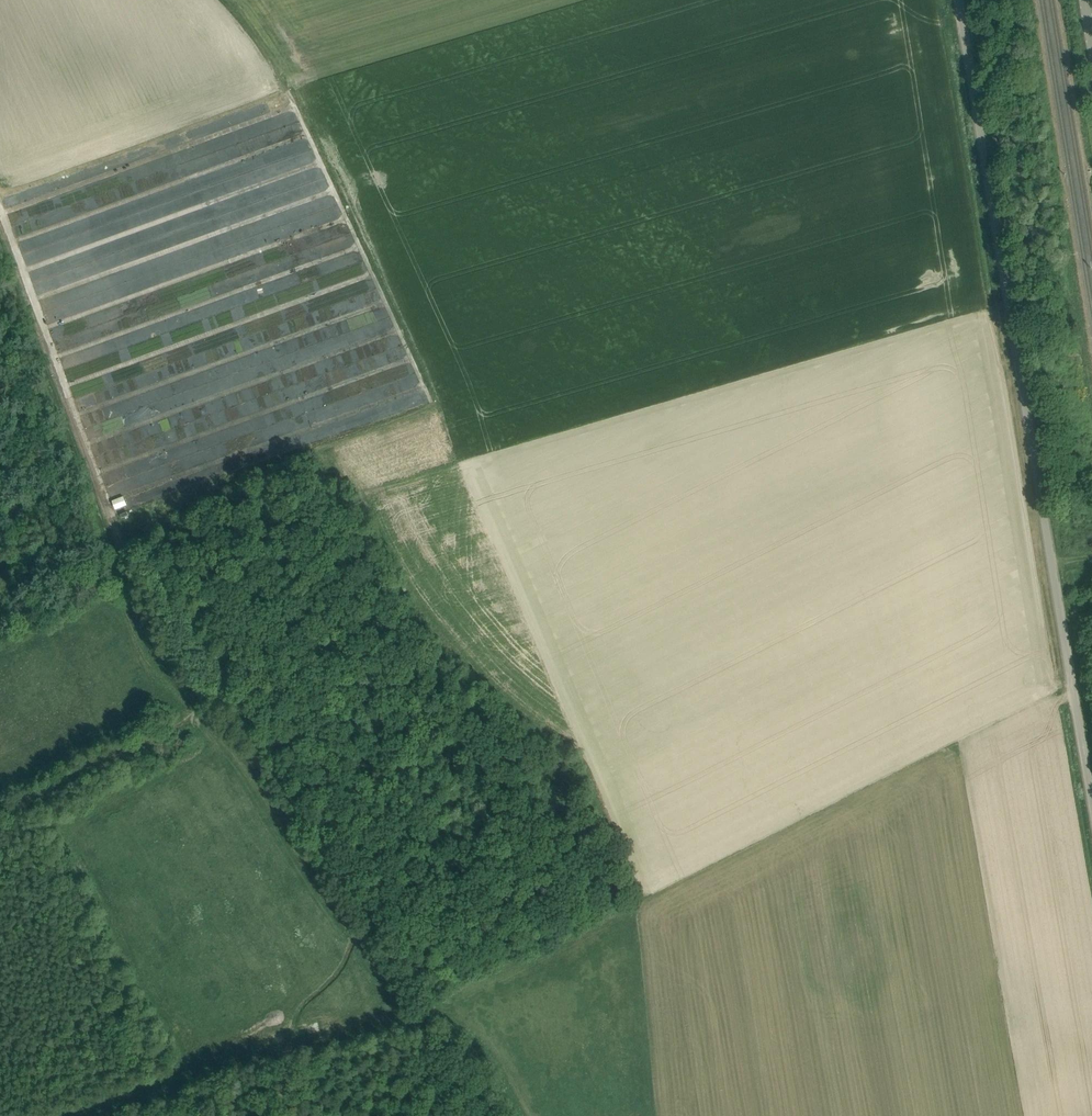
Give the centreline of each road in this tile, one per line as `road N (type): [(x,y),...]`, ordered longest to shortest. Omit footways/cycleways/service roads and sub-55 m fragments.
road 1 (unclassified): [(1091,807),(958,0)]
road 2 (track): [(197,710),(0,809)]

